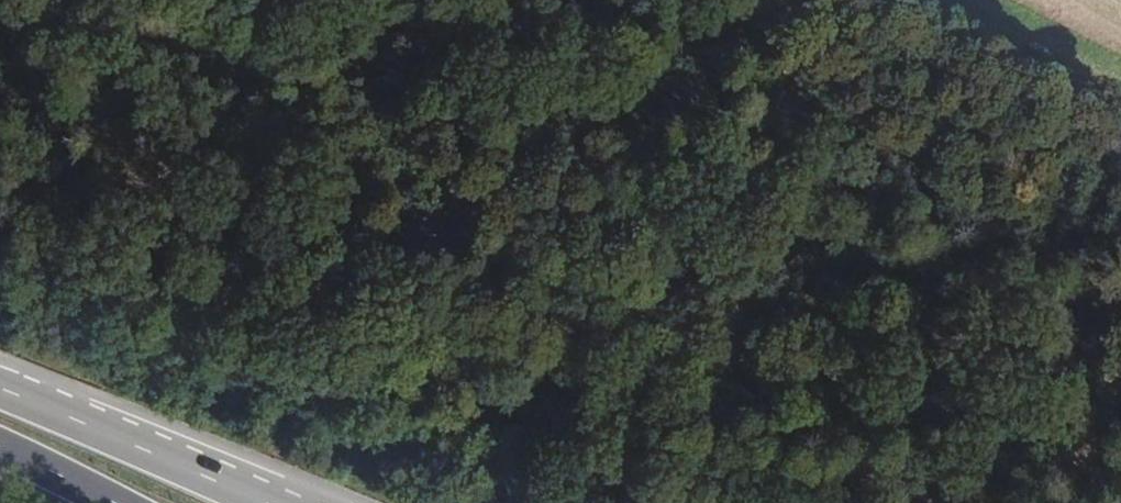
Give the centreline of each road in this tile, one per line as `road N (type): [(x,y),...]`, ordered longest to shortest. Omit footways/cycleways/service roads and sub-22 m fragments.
road 1 (motorway): [(277,502),(0,392)]
road 2 (motorway): [(0,451),(109,502)]

